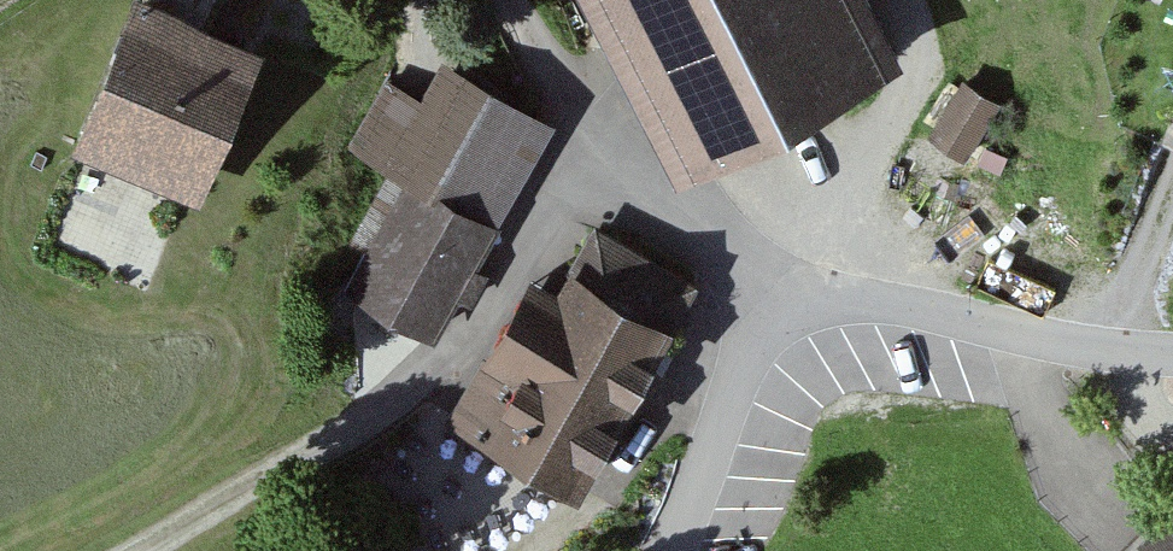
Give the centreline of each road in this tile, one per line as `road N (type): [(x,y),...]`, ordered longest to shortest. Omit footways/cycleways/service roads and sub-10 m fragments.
road 1 (track): [(329,445),(437,358),(564,209),(617,162),(770,326),(922,69),(900,0)]
road 2 (unclassified): [(1172,353),(1045,343),(891,307),(825,306),(770,326),(723,406),(668,550)]
road 3 (track): [(329,445),(139,550)]
road 4 (track): [(499,0),(552,83),(617,162)]

